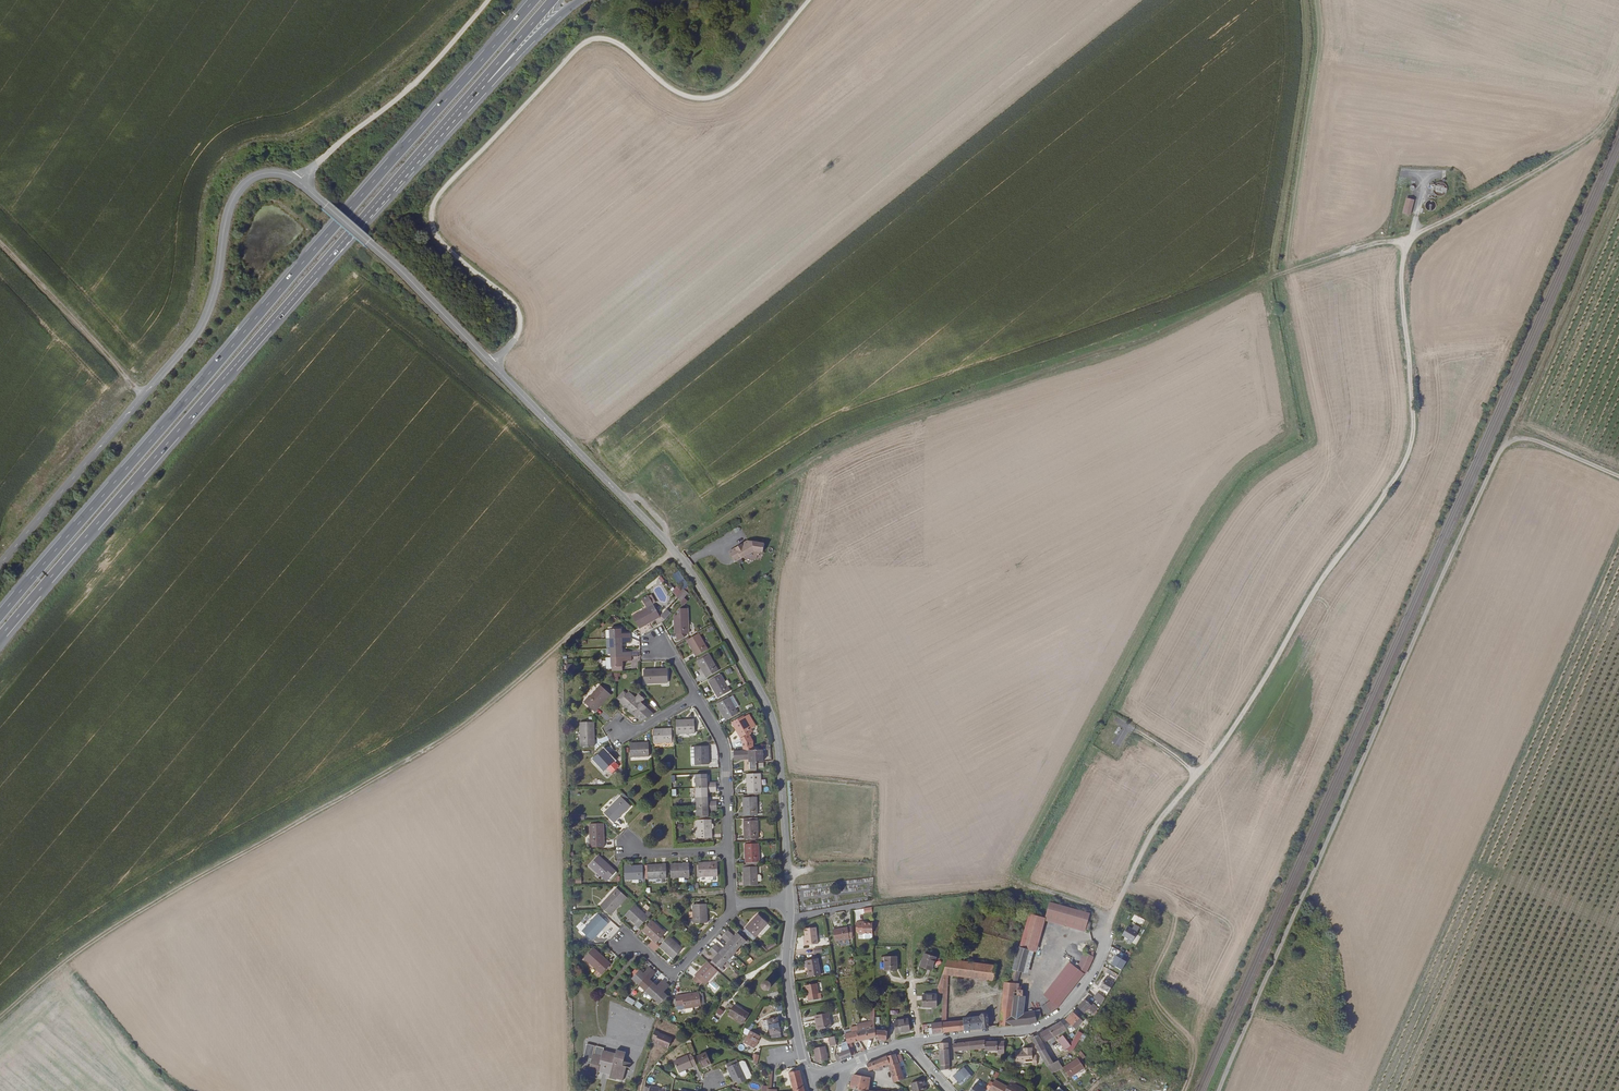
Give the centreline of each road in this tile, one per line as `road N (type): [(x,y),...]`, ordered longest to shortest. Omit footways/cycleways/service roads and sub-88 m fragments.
road 1 (track): [(1268,278),(1293,427),(1288,439),(1225,486),(1006,888),(1115,916),(1154,828),(1238,726),(1325,574),(1396,477),(1414,426),(1402,281),(1410,239)]
road 2 (unclassified): [(676,551),(375,247),(299,182),(269,174),(233,201),(214,297),(192,341),(0,565)]
road 3 (track): [(676,551),(471,718),(65,960),(0,1018)]
road 4 (trunk): [(536,0),(0,619)]
road 5 (track): [(676,551),(838,446),(1157,334),(1268,278),(1410,239)]
road 6 (trunk): [(0,639),(485,80)]
road 7 (track): [(494,366),(518,339),(520,311),(436,235),(433,213),(443,191),(592,41),(618,43),(671,89),(707,98),(741,82),(811,0)]
road 8 (track): [(1219,1090),(1502,447)]
road 9 (residential): [(791,901),(774,716),(676,551)]
road 10 (track): [(1502,447),(1618,186)]
road 11 (residential): [(1115,916),(1101,962),(1052,1022),(907,1045)]
road 12 (track): [(1126,889),(1192,921),(1170,973),(1207,1012),(1183,1090)]
road 13 (track): [(299,182),(426,72),(488,0)]
road 14 (track): [(1410,239),(1580,145),(1618,96)]
road 15 (track): [(144,397),(0,245)]
road 16 (residential): [(810,1077),(787,980),(790,920)]
road 17 (residential): [(730,850),(725,749),(698,697)]
road 18 (residential): [(733,904),(674,975),(629,943)]
road 19 (track): [(1006,888),(870,904)]
road 20 (trunk): [(485,80),(580,0)]
road 21 (track): [(1618,476),(1542,442),(1502,447)]

